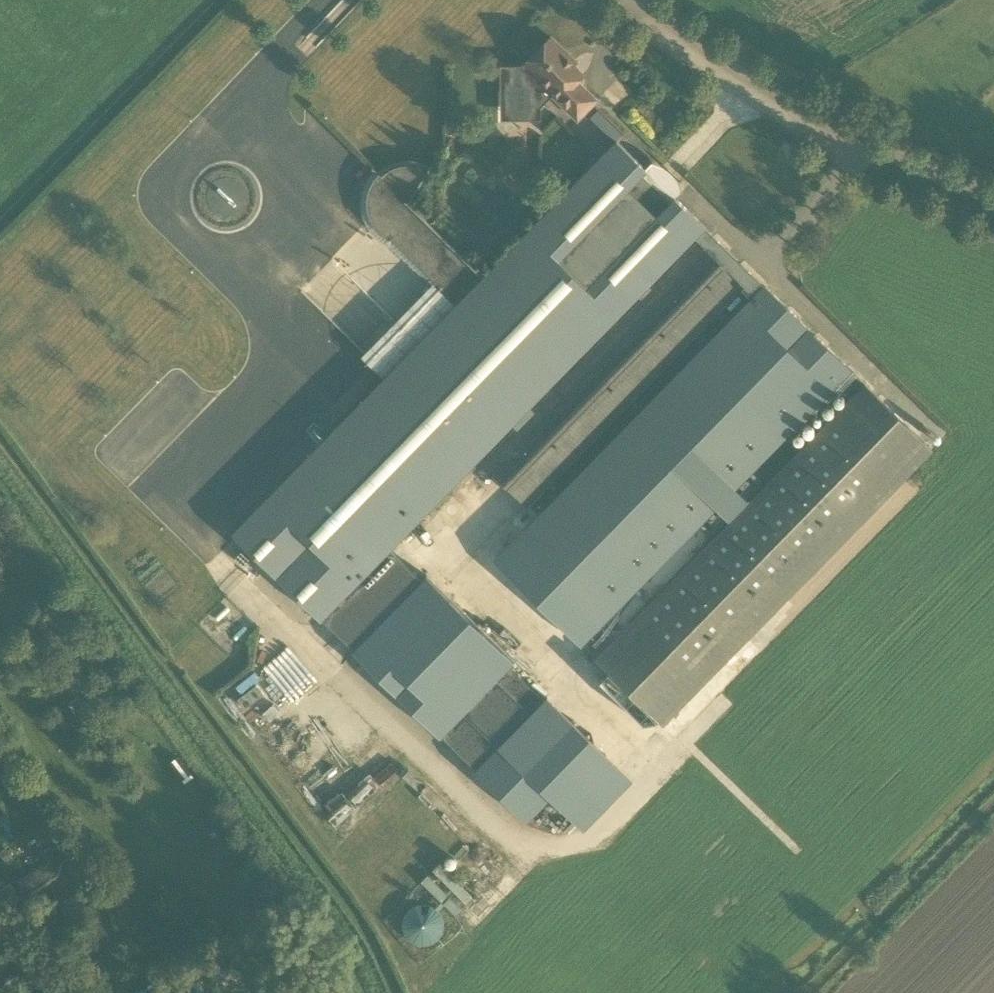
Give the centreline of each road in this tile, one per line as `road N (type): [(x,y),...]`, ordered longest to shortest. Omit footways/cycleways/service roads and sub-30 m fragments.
road 1 (unclassified): [(993,194),(873,147),(774,94),(643,0)]

